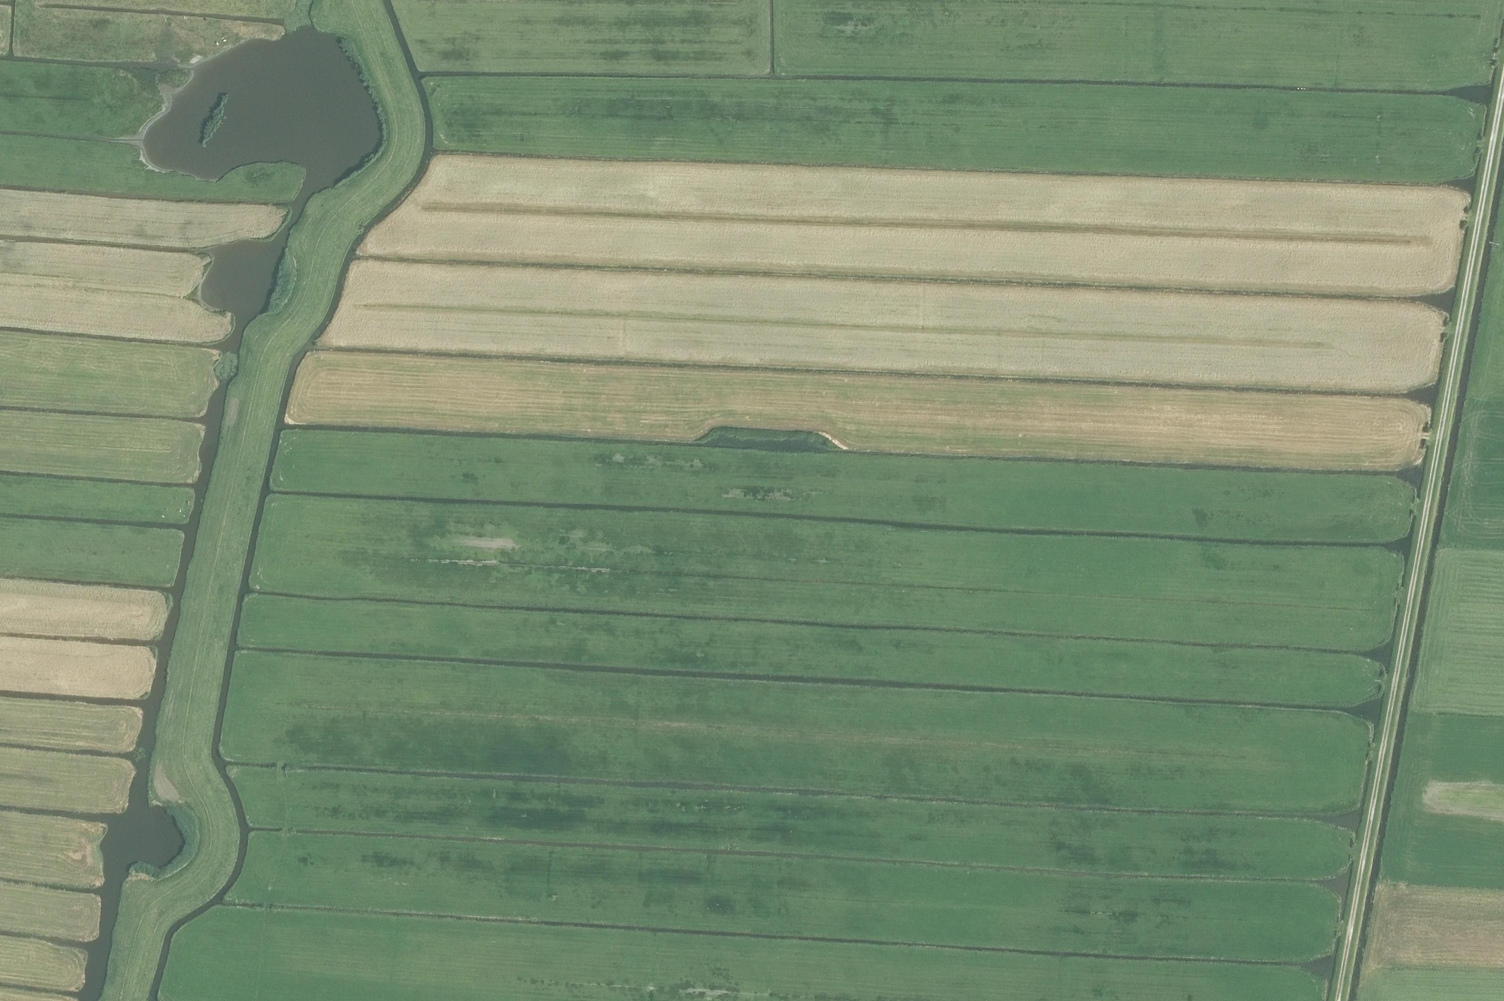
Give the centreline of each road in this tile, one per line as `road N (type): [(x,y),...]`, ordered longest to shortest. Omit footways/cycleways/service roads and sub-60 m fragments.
road 1 (track): [(121,1000),(144,907),(205,859),(210,814),(189,772),(184,731),(259,352),(308,279),(323,224),(393,161),(399,126),(354,0)]
road 2 (track): [(1503,81),(1337,1000)]

